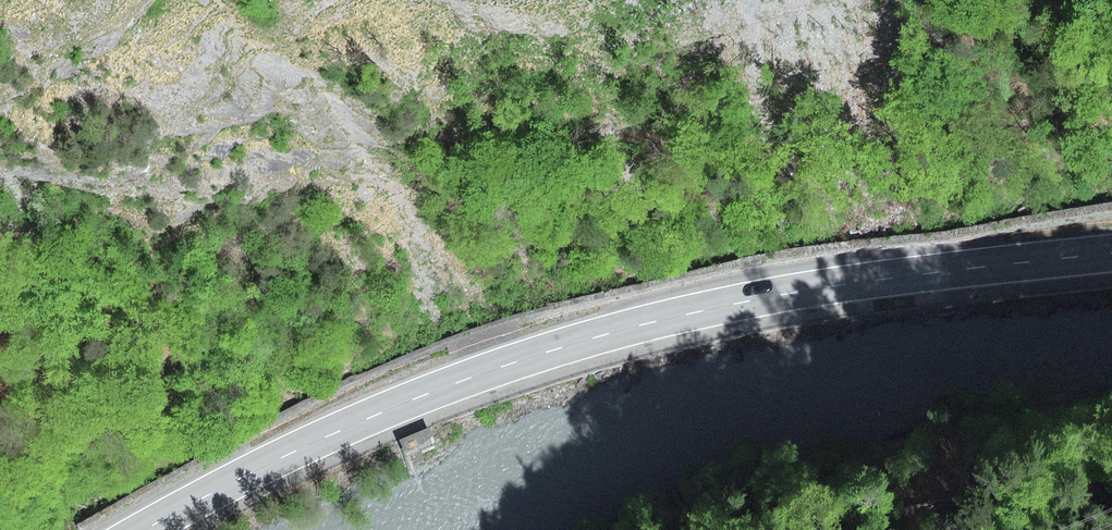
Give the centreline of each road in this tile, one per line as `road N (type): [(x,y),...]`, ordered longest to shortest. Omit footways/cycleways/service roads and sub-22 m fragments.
road 1 (tertiary): [(135,529),(308,427),(529,346),(839,284),(1111,253)]
road 2 (primary): [(713,0),(424,130),(0,363)]

